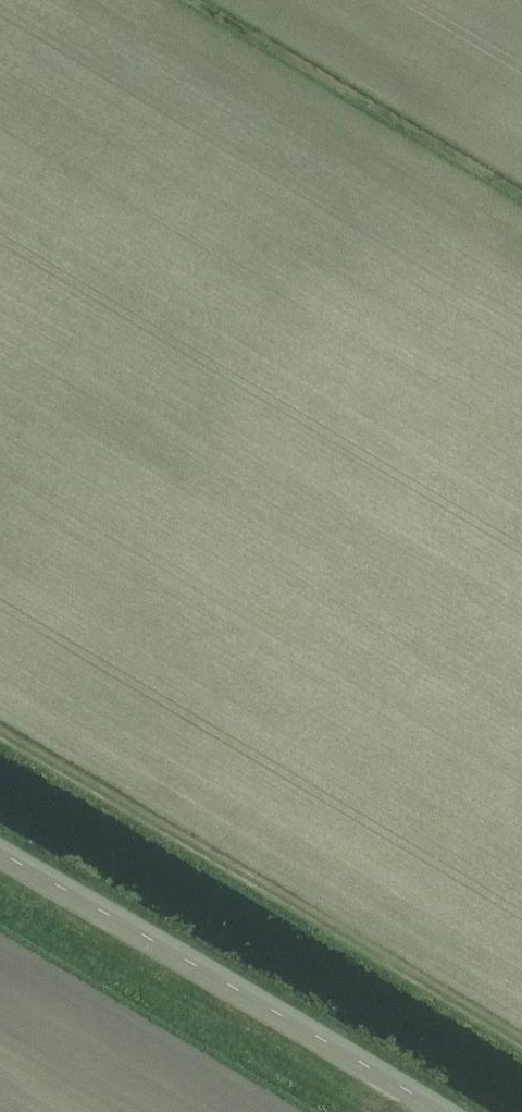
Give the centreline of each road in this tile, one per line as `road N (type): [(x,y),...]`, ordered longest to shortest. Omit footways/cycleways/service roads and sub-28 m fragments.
road 1 (secondary): [(439,1111),(0,852)]

